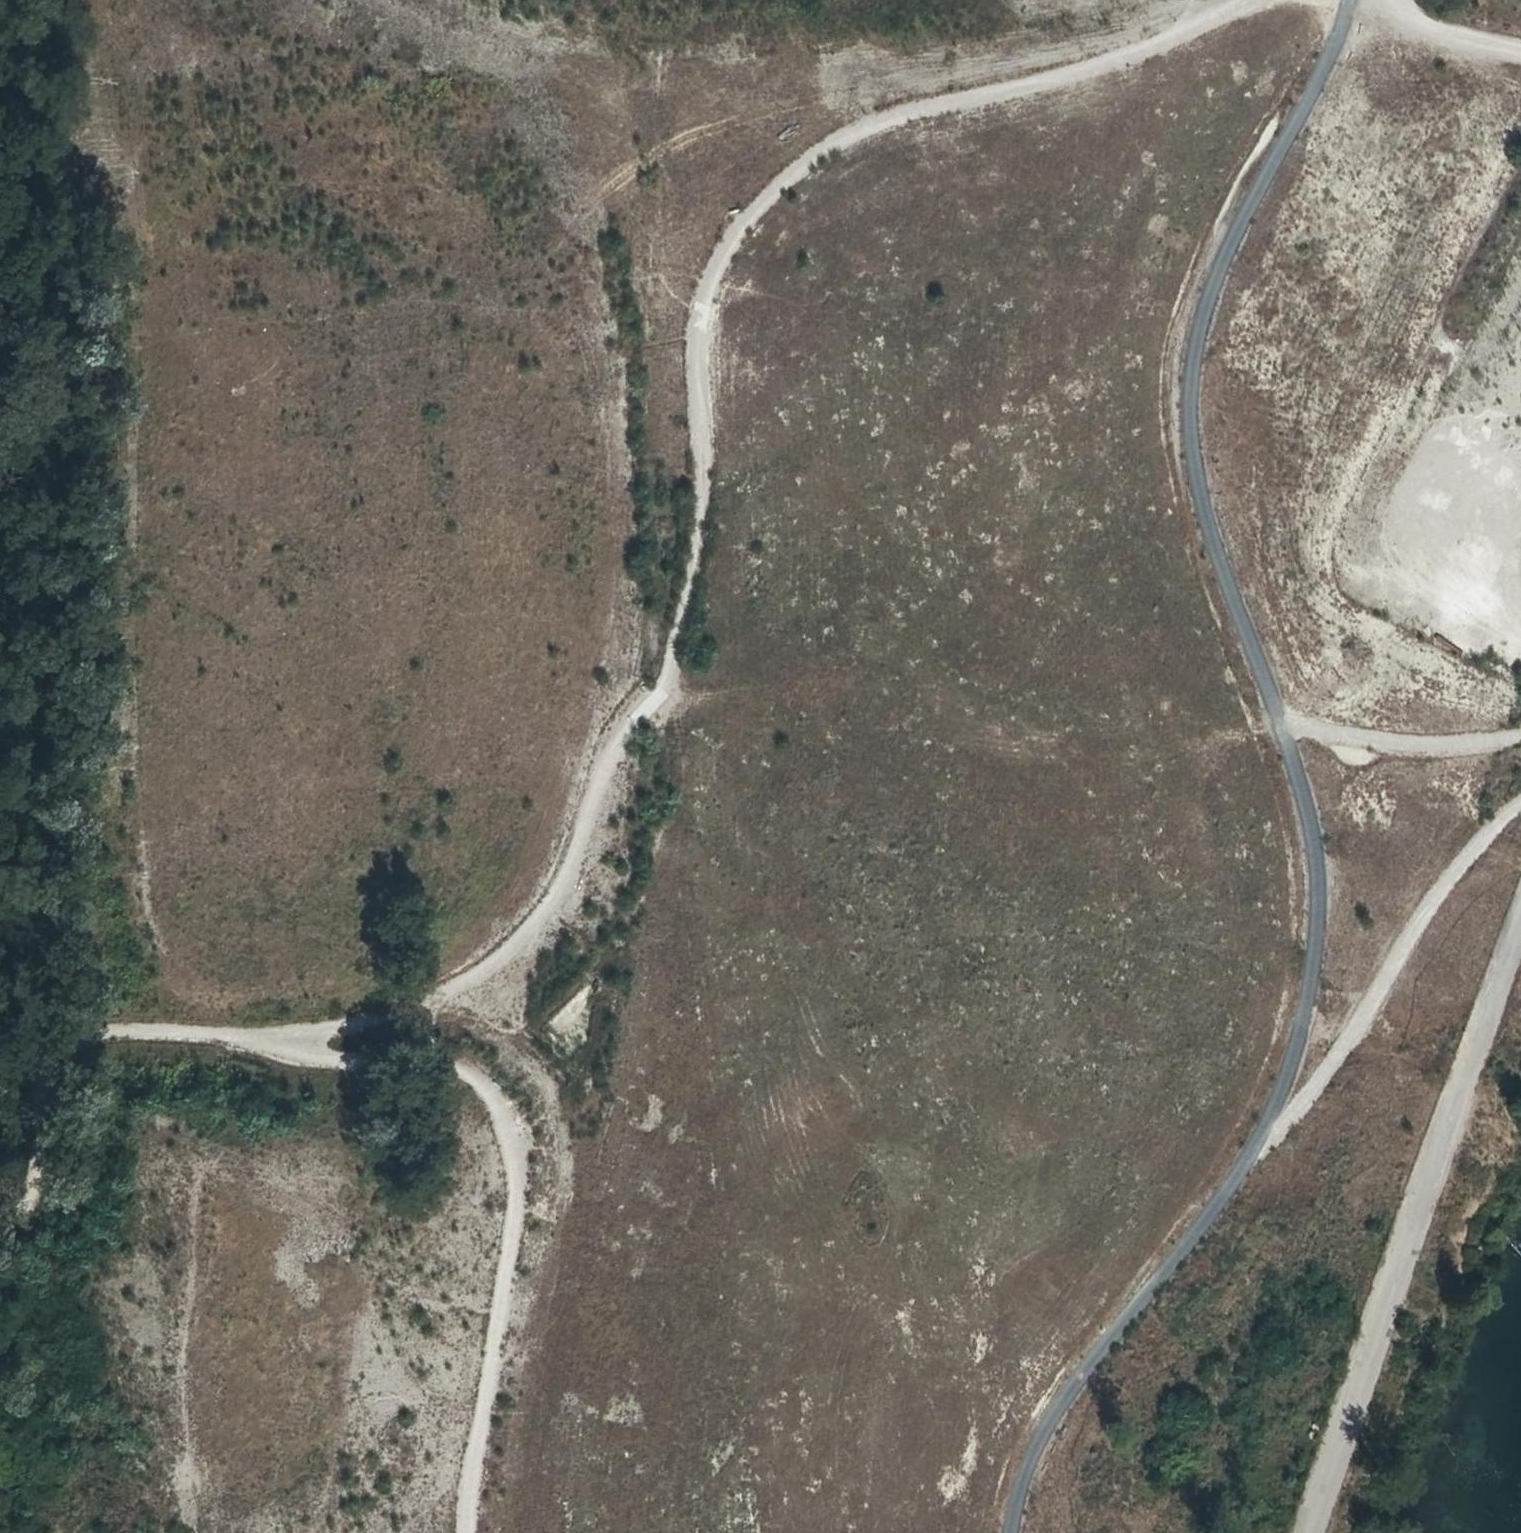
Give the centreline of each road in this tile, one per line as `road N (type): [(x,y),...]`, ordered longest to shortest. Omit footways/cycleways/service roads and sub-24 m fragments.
road 1 (track): [(1520,930),(1413,1203),(1304,1532)]
road 2 (track): [(1397,0),(1420,29),(1520,51)]

